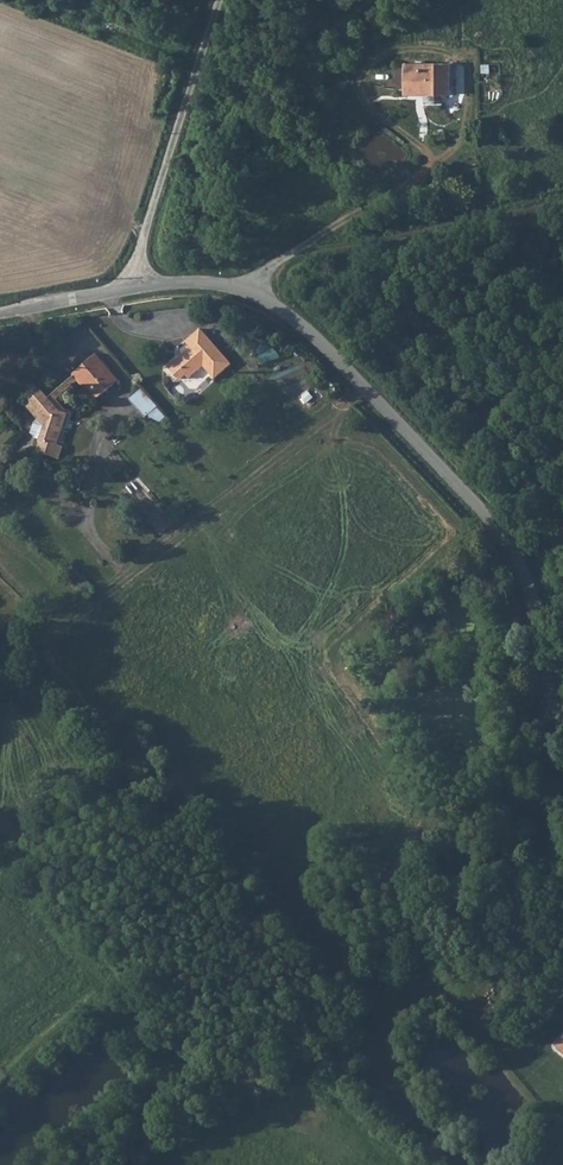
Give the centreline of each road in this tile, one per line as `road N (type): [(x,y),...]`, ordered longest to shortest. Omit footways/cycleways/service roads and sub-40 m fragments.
road 1 (residential): [(562,756),(531,595),(500,533),(313,337),(245,292)]
road 2 (unclassified): [(135,287),(137,259),(221,0)]
road 3 (track): [(307,248),(562,208)]
road 4 (unclassified): [(0,314),(135,287)]

